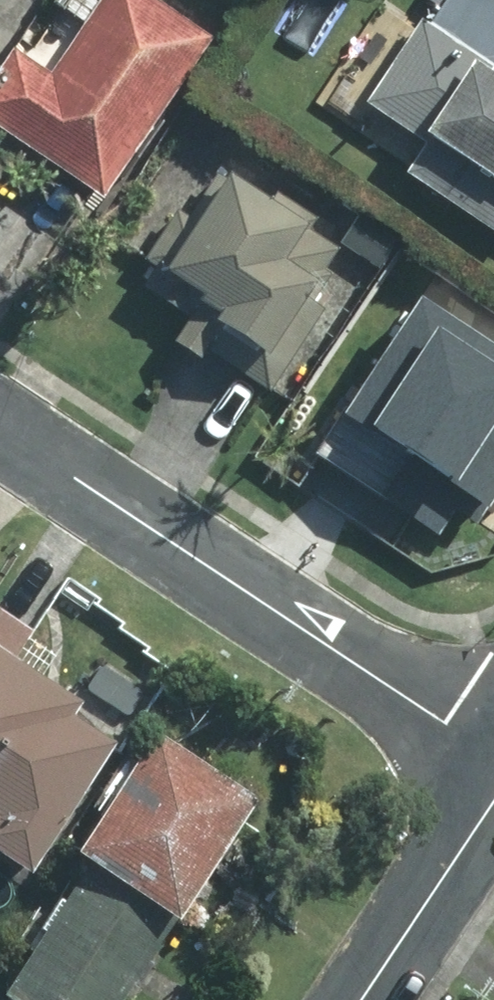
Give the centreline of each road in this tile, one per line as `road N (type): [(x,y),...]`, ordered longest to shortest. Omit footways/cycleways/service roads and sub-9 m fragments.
road 1 (residential): [(0,433),(493,758)]
road 2 (residential): [(493,800),(364,999)]

